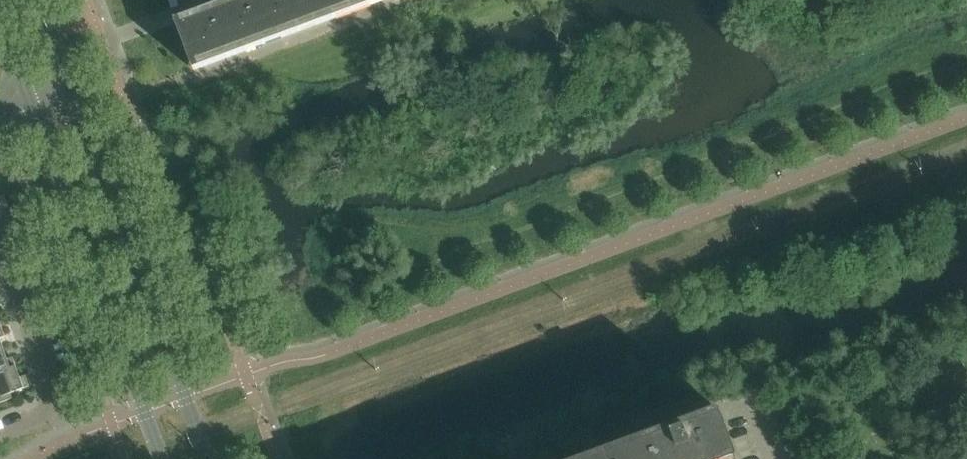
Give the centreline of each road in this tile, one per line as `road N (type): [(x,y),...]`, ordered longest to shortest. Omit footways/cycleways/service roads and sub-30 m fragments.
road 1 (tertiary): [(209,458),(79,97)]
road 2 (tertiary): [(38,113),(162,458)]
road 3 (unclassified): [(0,431),(45,414),(55,390),(0,242)]

